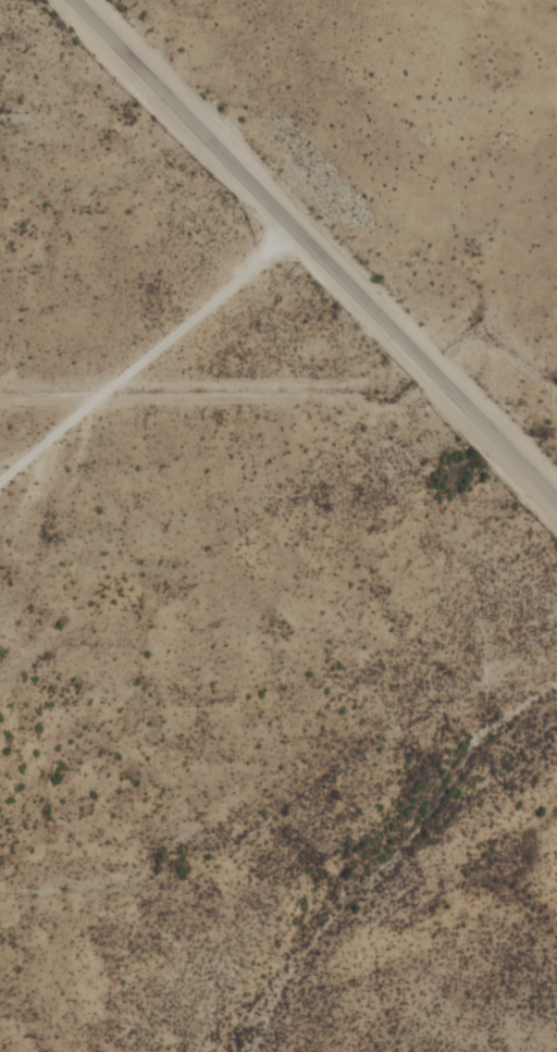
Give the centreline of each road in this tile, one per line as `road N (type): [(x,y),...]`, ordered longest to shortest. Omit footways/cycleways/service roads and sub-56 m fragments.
road 1 (residential): [(0,839),(253,760),(423,690),(451,607),(556,478)]
road 2 (residential): [(556,498),(73,0)]
road 3 (residential): [(297,233),(0,482)]

